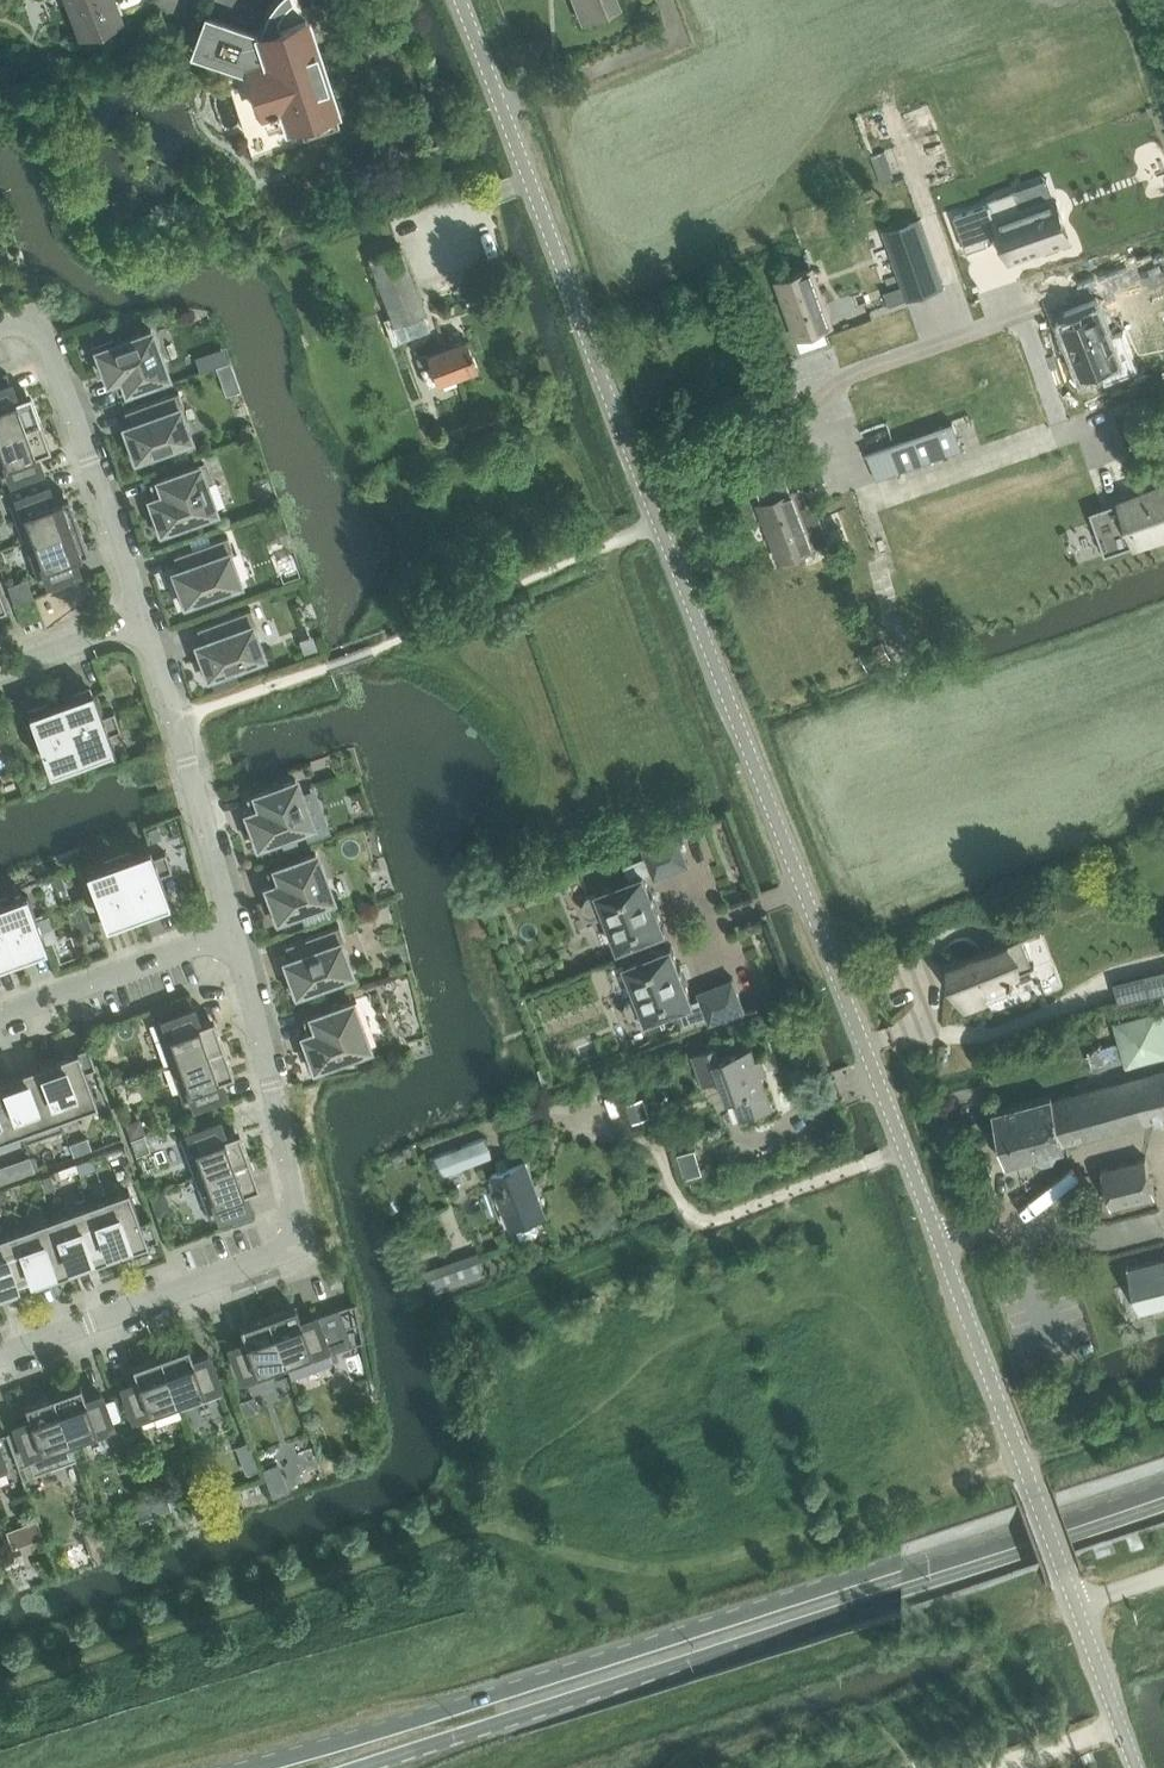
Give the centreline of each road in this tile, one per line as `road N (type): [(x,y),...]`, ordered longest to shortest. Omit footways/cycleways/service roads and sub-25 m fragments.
road 1 (tertiary): [(1140,1767),(457,0)]
road 2 (primary): [(1163,1477),(444,1711),(241,1767)]
road 3 (primary): [(365,1767),(1163,1505)]
road 4 (residential): [(0,1355),(279,1253),(294,1238),(298,1217),(271,1085),(230,931)]
road 5 (residential): [(230,931),(143,618)]
road 6 (residential): [(143,618),(49,344),(33,327)]
road 7 (track): [(935,1234),(1032,1204),(1095,1160),(1163,1134)]
road 8 (residential): [(0,1015),(230,931)]
road 9 (residential): [(0,671),(143,618)]

